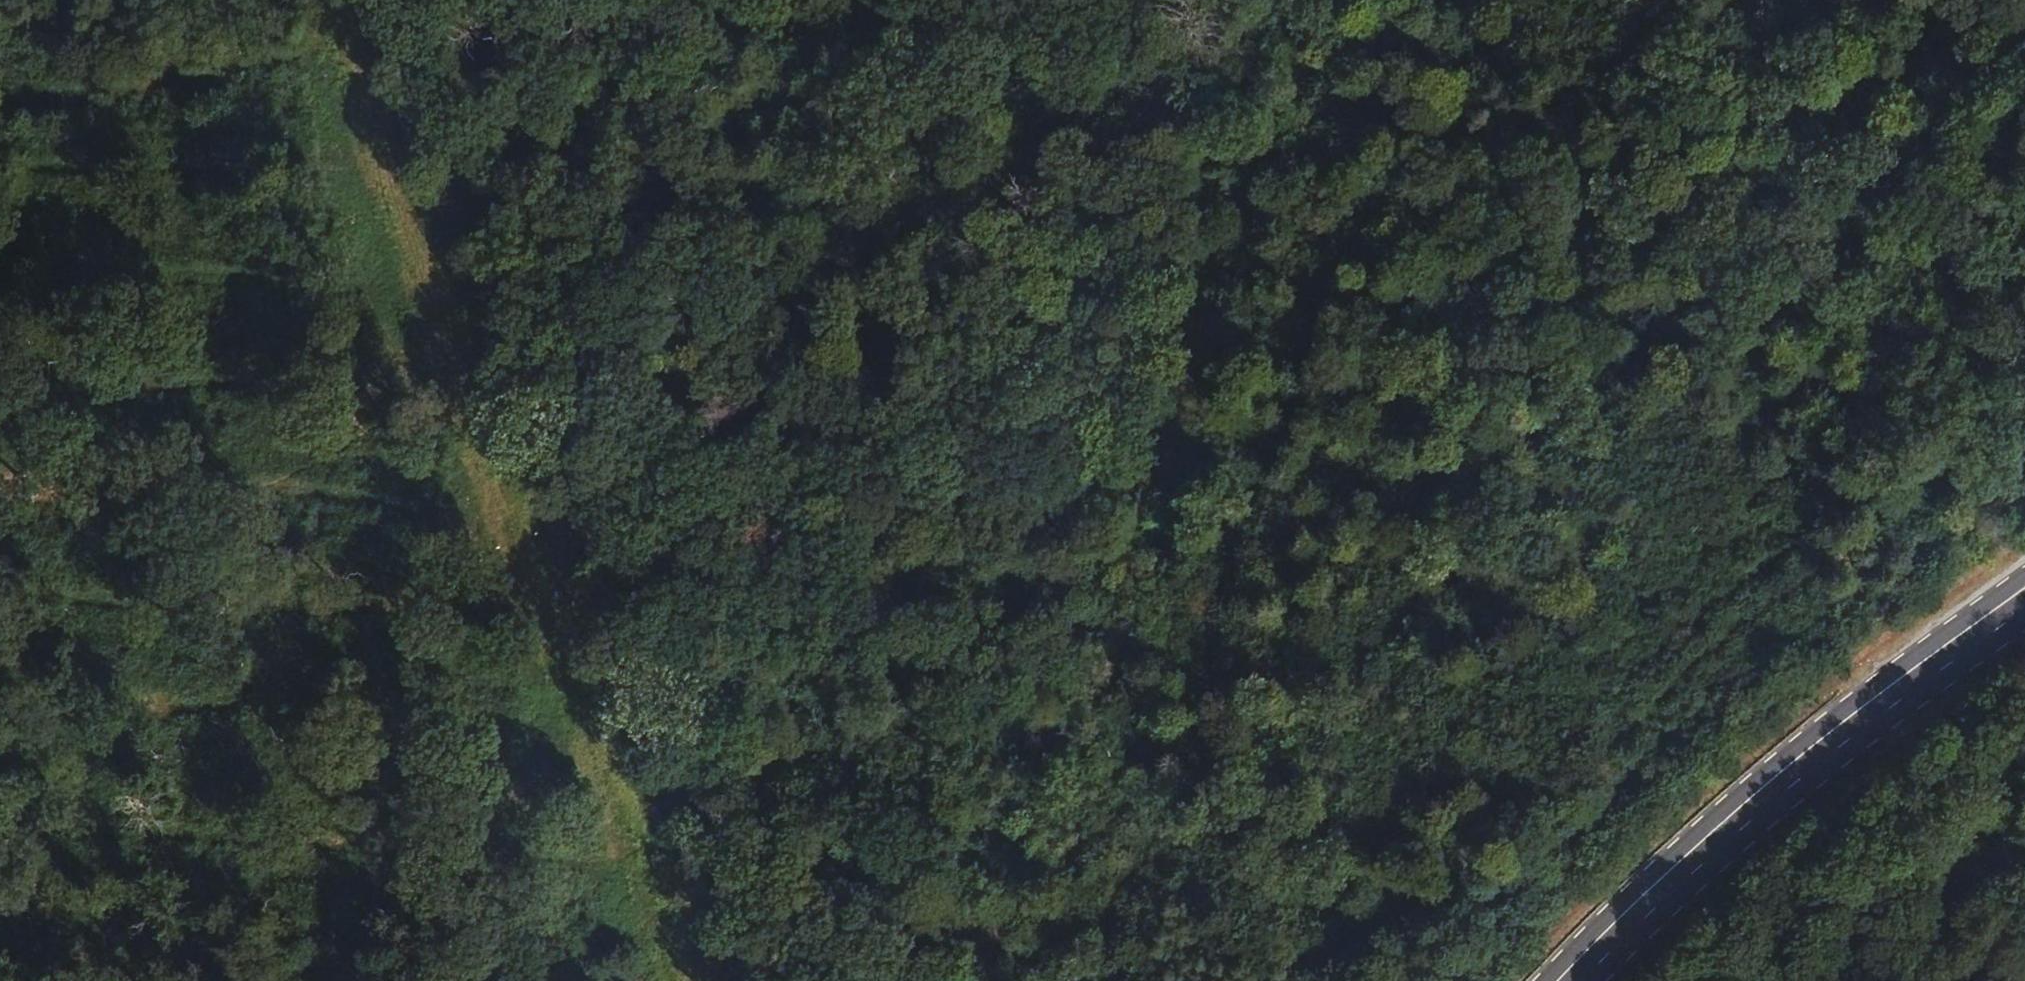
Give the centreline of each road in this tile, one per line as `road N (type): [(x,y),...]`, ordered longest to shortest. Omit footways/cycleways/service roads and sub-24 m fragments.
road 1 (track): [(682,980),(338,0)]
road 2 (track): [(981,980),(1312,0)]
road 3 (primary): [(1572,980),(1747,812),(2024,599)]

